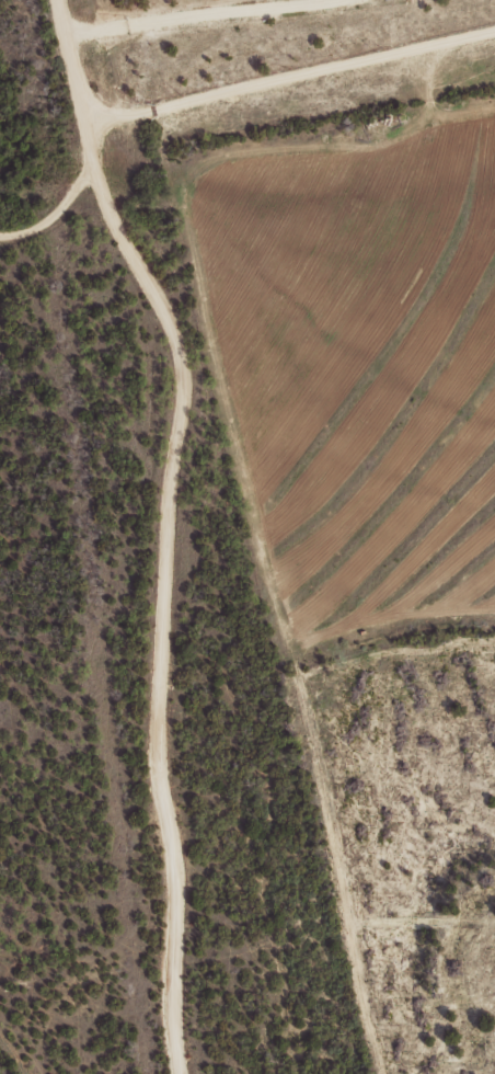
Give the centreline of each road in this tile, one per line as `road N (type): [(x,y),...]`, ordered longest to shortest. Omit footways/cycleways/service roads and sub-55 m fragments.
road 1 (residential): [(68,0),(92,105),(92,161),(212,537),(212,909),(196,1073)]
road 2 (residential): [(0,1003),(212,909)]
road 3 (residential): [(0,197),(20,183),(58,116),(92,105)]

